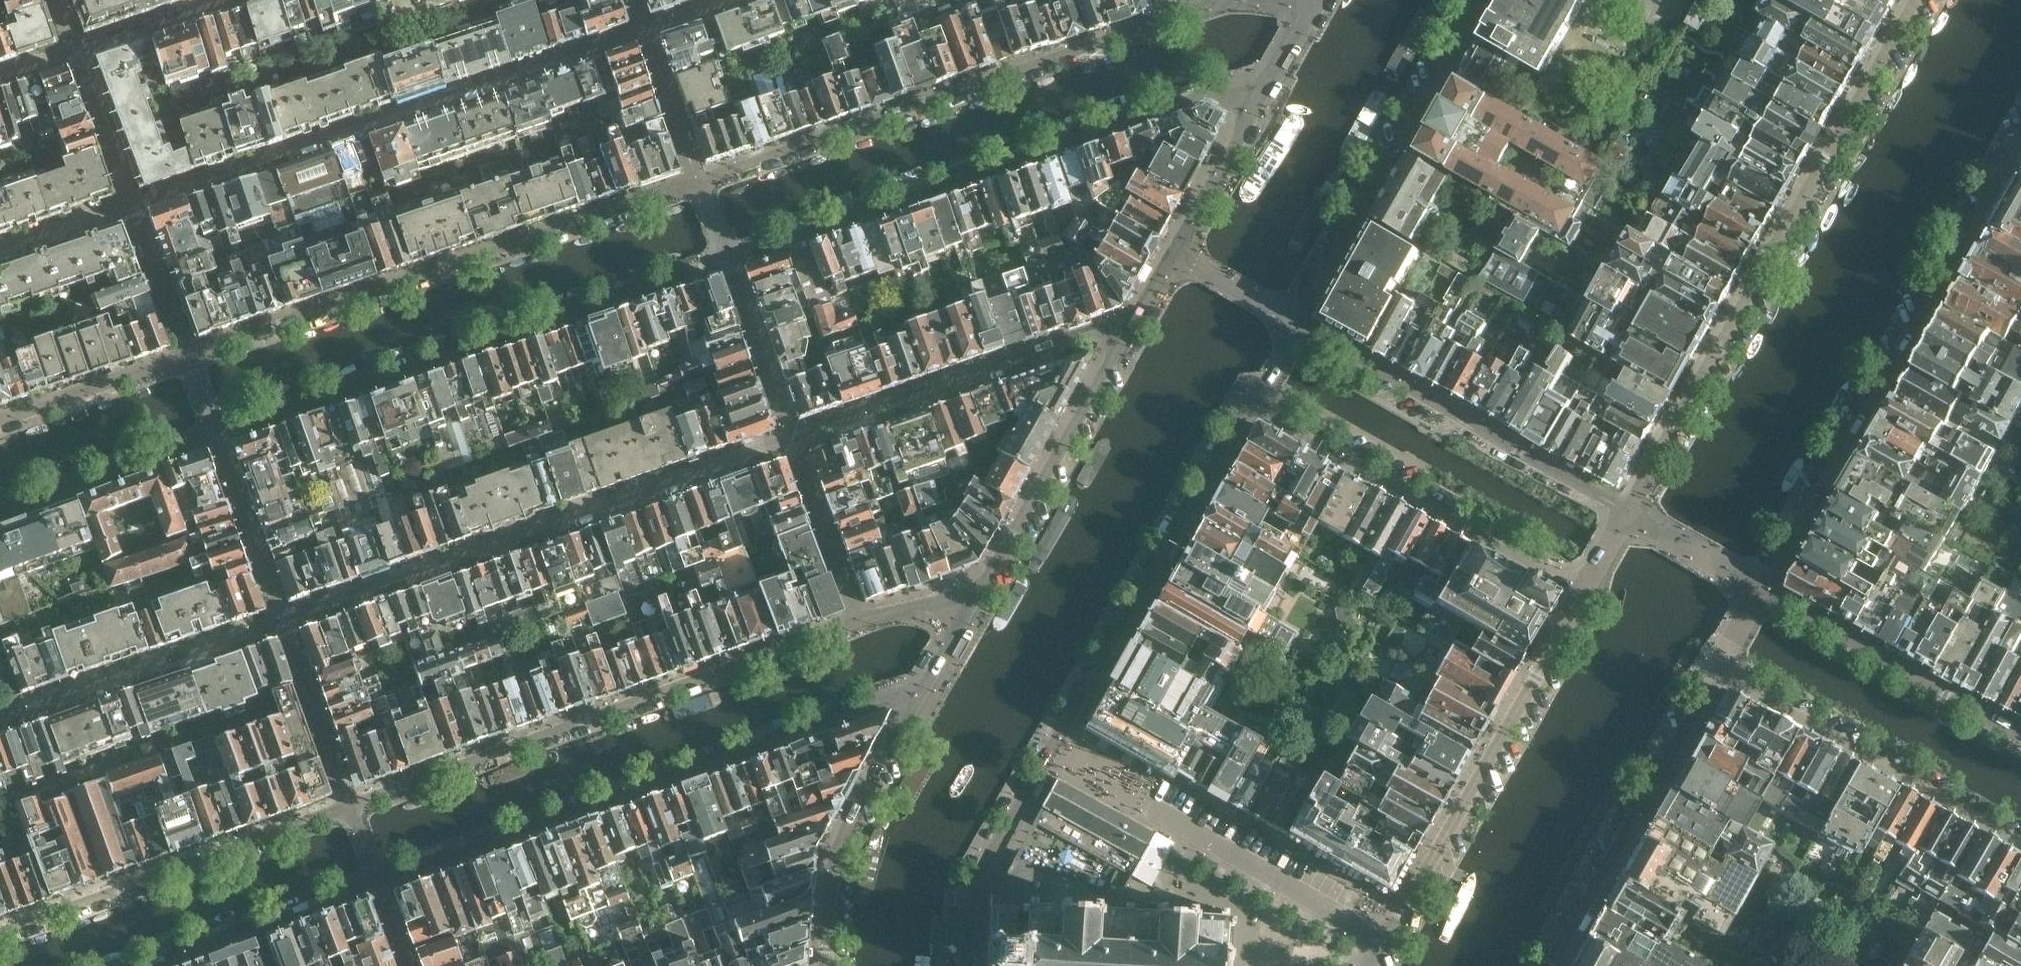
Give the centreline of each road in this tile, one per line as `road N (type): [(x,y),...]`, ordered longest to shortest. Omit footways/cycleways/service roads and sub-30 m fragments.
road 1 (residential): [(969,965),(984,882),(1262,400)]
road 2 (residential): [(1917,0),(1625,512)]
road 3 (residential): [(376,882),(883,699),(913,707)]
road 4 (residential): [(728,260),(1209,91),(1260,98)]
road 5 (residential): [(1211,7),(698,180)]
road 6 (residential): [(131,202),(643,27)]
road 7 (residential): [(217,436),(728,260)]
road 8 (residential): [(698,180),(188,355)]
road 9 (residential): [(856,621),(349,804)]
road 10 (residential): [(791,438),(283,617)]
road 11 (residential): [(1764,590),(2020,138)]
road 12 (residential): [(1584,589),(1387,937)]
road 13 (residential): [(1625,512),(1299,327)]
road 14 (residential): [(1299,327),(1480,0)]
road 15 (residential): [(1262,400),(1584,589)]
road 16 (residential): [(349,804),(0,931)]
road 17 (residential): [(1117,338),(1087,337),(791,438)]
road 18 (residential): [(1553,965),(1722,669)]
road 19 (residential): [(1722,669),(2020,834)]
road 20 (residential): [(1117,338),(967,610)]
road 21 (residential): [(283,617),(0,719)]
road 22 (residential): [(2020,738),(1764,590)]
road 23 (residential): [(1142,800),(1387,937)]
road 24 (residential): [(913,707),(845,843),(831,965)]
road 25 (residential): [(150,965),(376,882)]
road 26 (residential): [(0,509),(217,436)]
road 27 (residential): [(188,355),(0,421)]
road 28 (residential): [(349,804),(283,617)]
road 29 (residential): [(791,438),(856,621)]
road 30 (residential): [(283,617),(217,436)]
road 31 (residential): [(791,438),(728,260)]
road 32 (residential): [(1260,98),(1172,253)]
road 33 (residential): [(131,202),(188,355)]
road 34 (residential): [(698,180),(643,27)]
road 35 (residential): [(76,51),(131,202)]
road 36 (residential): [(1764,590),(1625,512)]
road 37 (residential): [(222,0),(76,51)]
road 38 (residential): [(1299,327),(1172,253)]
road 39 (residential): [(0,247),(131,202)]

